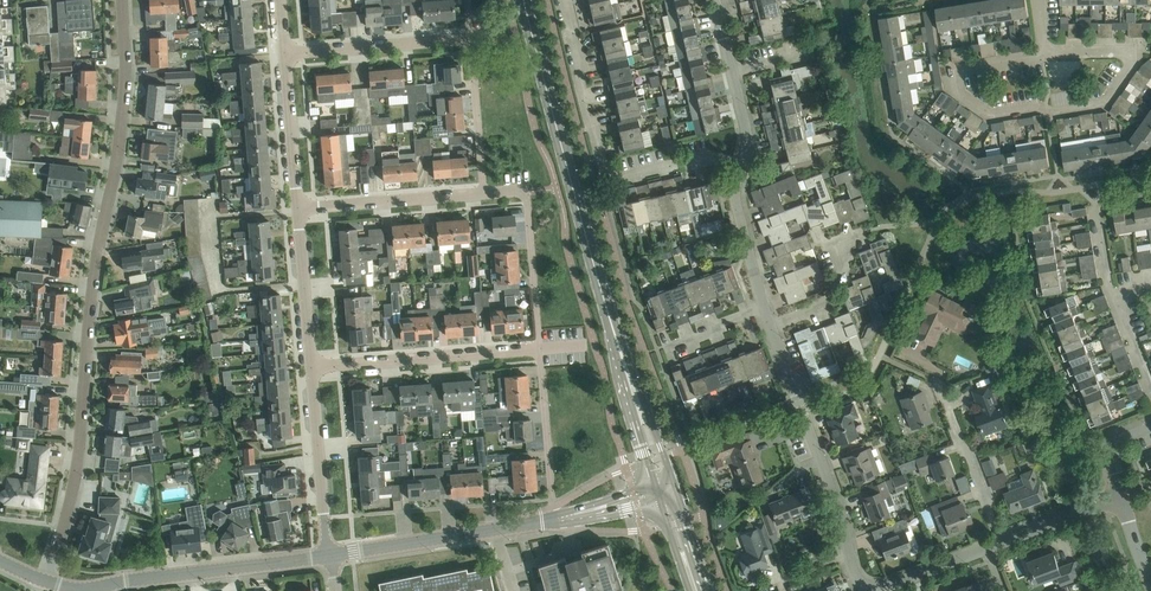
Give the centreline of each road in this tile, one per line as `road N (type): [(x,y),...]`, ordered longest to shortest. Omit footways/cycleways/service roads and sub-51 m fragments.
road 1 (residential): [(45,580),(73,465),(84,324),(121,107),(121,0)]
road 2 (tertiary): [(637,406),(524,0)]
road 3 (residential): [(1047,51),(958,72),(962,89),(991,114),(1103,101),(1127,67),(1114,48)]
road 4 (residential): [(561,0),(604,174),(702,158),(741,164)]
road 5 (residential): [(770,324),(848,558)]
road 6 (tertiary): [(91,588),(332,555)]
road 7 (residential): [(313,369),(539,350)]
road 8 (unclassified): [(1150,399),(1113,296),(1091,186)]
road 9 (residential): [(988,547),(910,358)]
road 10 (residential): [(539,350),(525,193),(486,195)]
road 11 (residential): [(299,211),(486,195)]
road 12 (residential): [(332,555),(313,369)]
road 13 (residential): [(285,53),(471,37)]
road 14 (residential): [(552,521),(539,350)]
road 15 (residential): [(486,195),(471,37)]
road 16 (residential): [(299,211),(285,53)]
road 17 (residential): [(313,369),(299,211)]
road 18 (tertiary): [(332,555),(487,533)]
road 19 (residential): [(741,164),(737,205),(764,305)]
road 20 (unclassified): [(988,547),(1121,495)]
road 21 (residential): [(863,590),(988,547)]
road 22 (residential): [(770,324),(824,304),(840,281),(840,239)]

